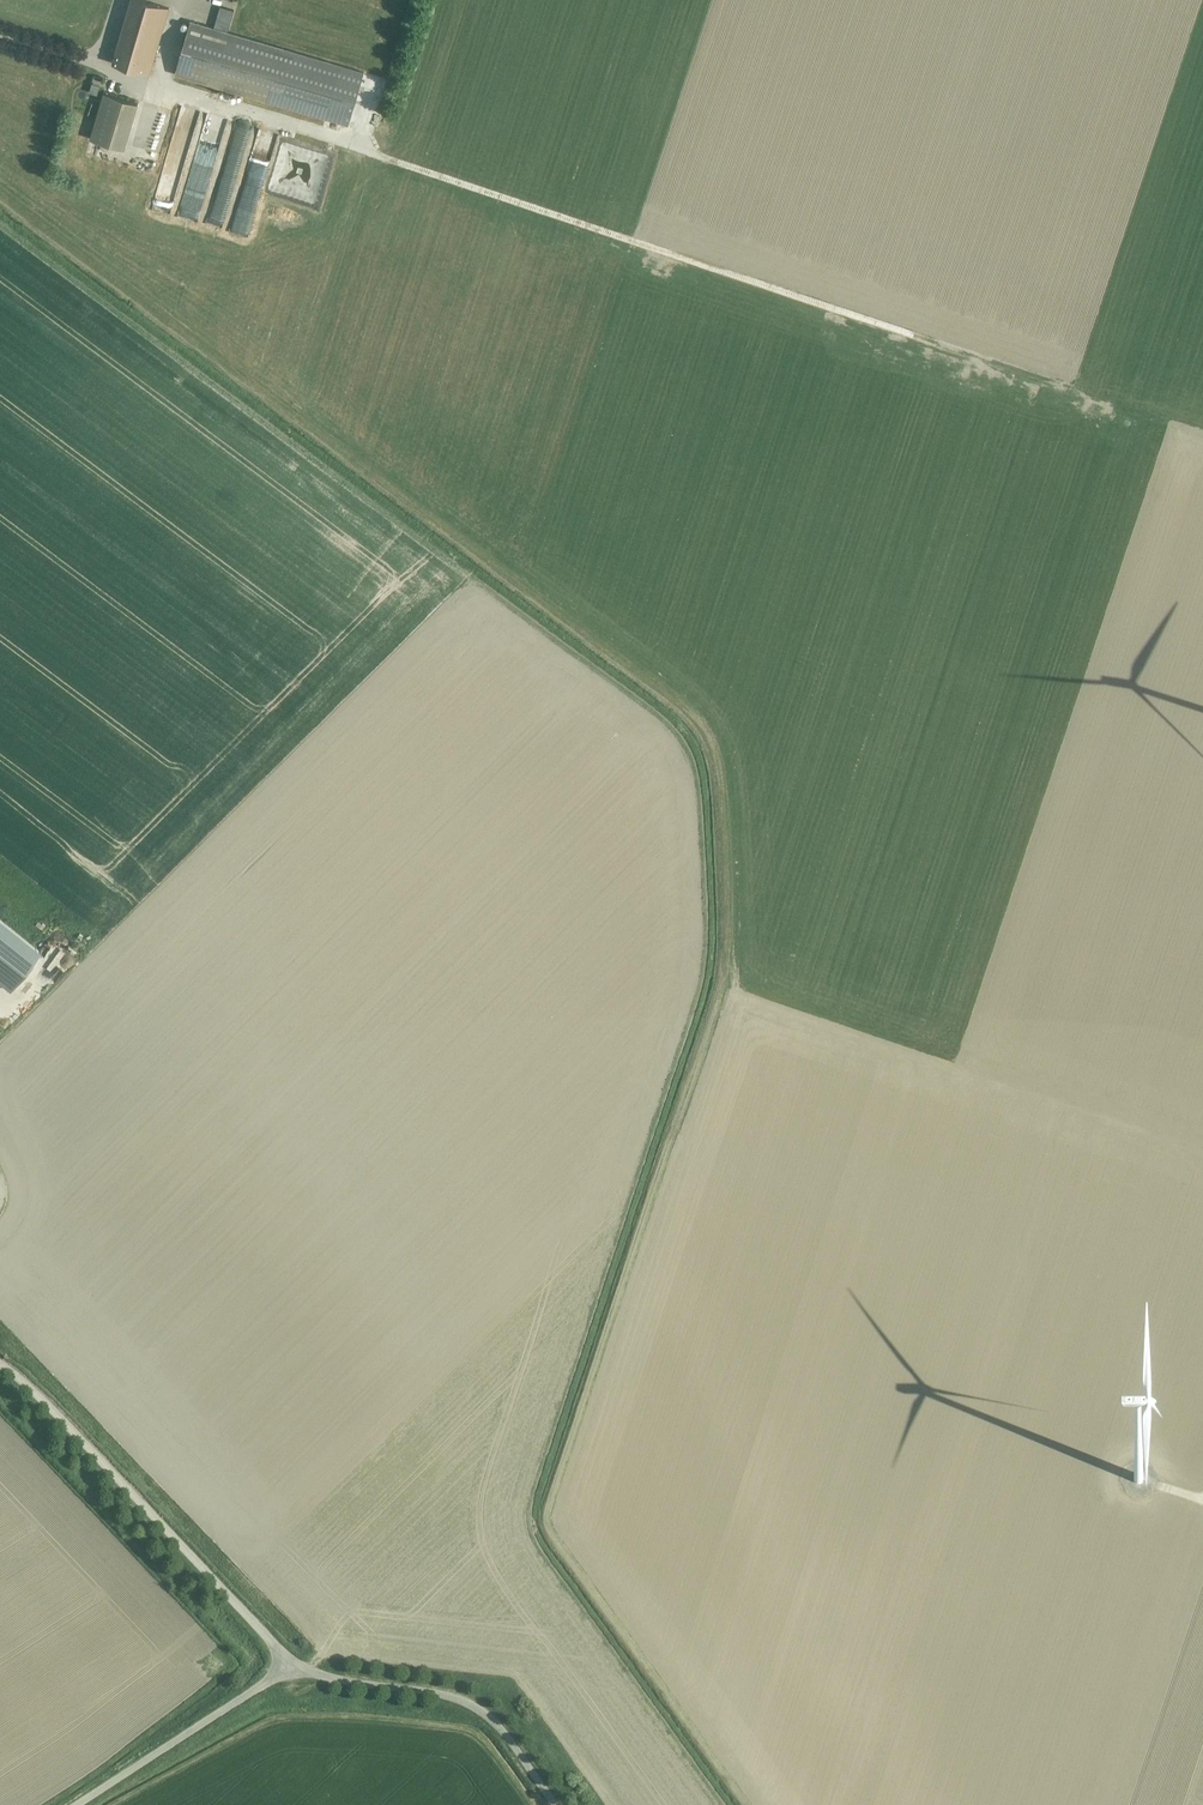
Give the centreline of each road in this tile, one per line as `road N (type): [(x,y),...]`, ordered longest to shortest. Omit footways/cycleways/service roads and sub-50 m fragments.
road 1 (track): [(865,319),(348,144)]
road 2 (unclassified): [(292,1660),(0,1365)]
road 3 (unclassified): [(555,1804),(502,1730),(459,1699),(320,1675),(292,1660)]
road 4 (unclassified): [(77,1804),(292,1660)]

